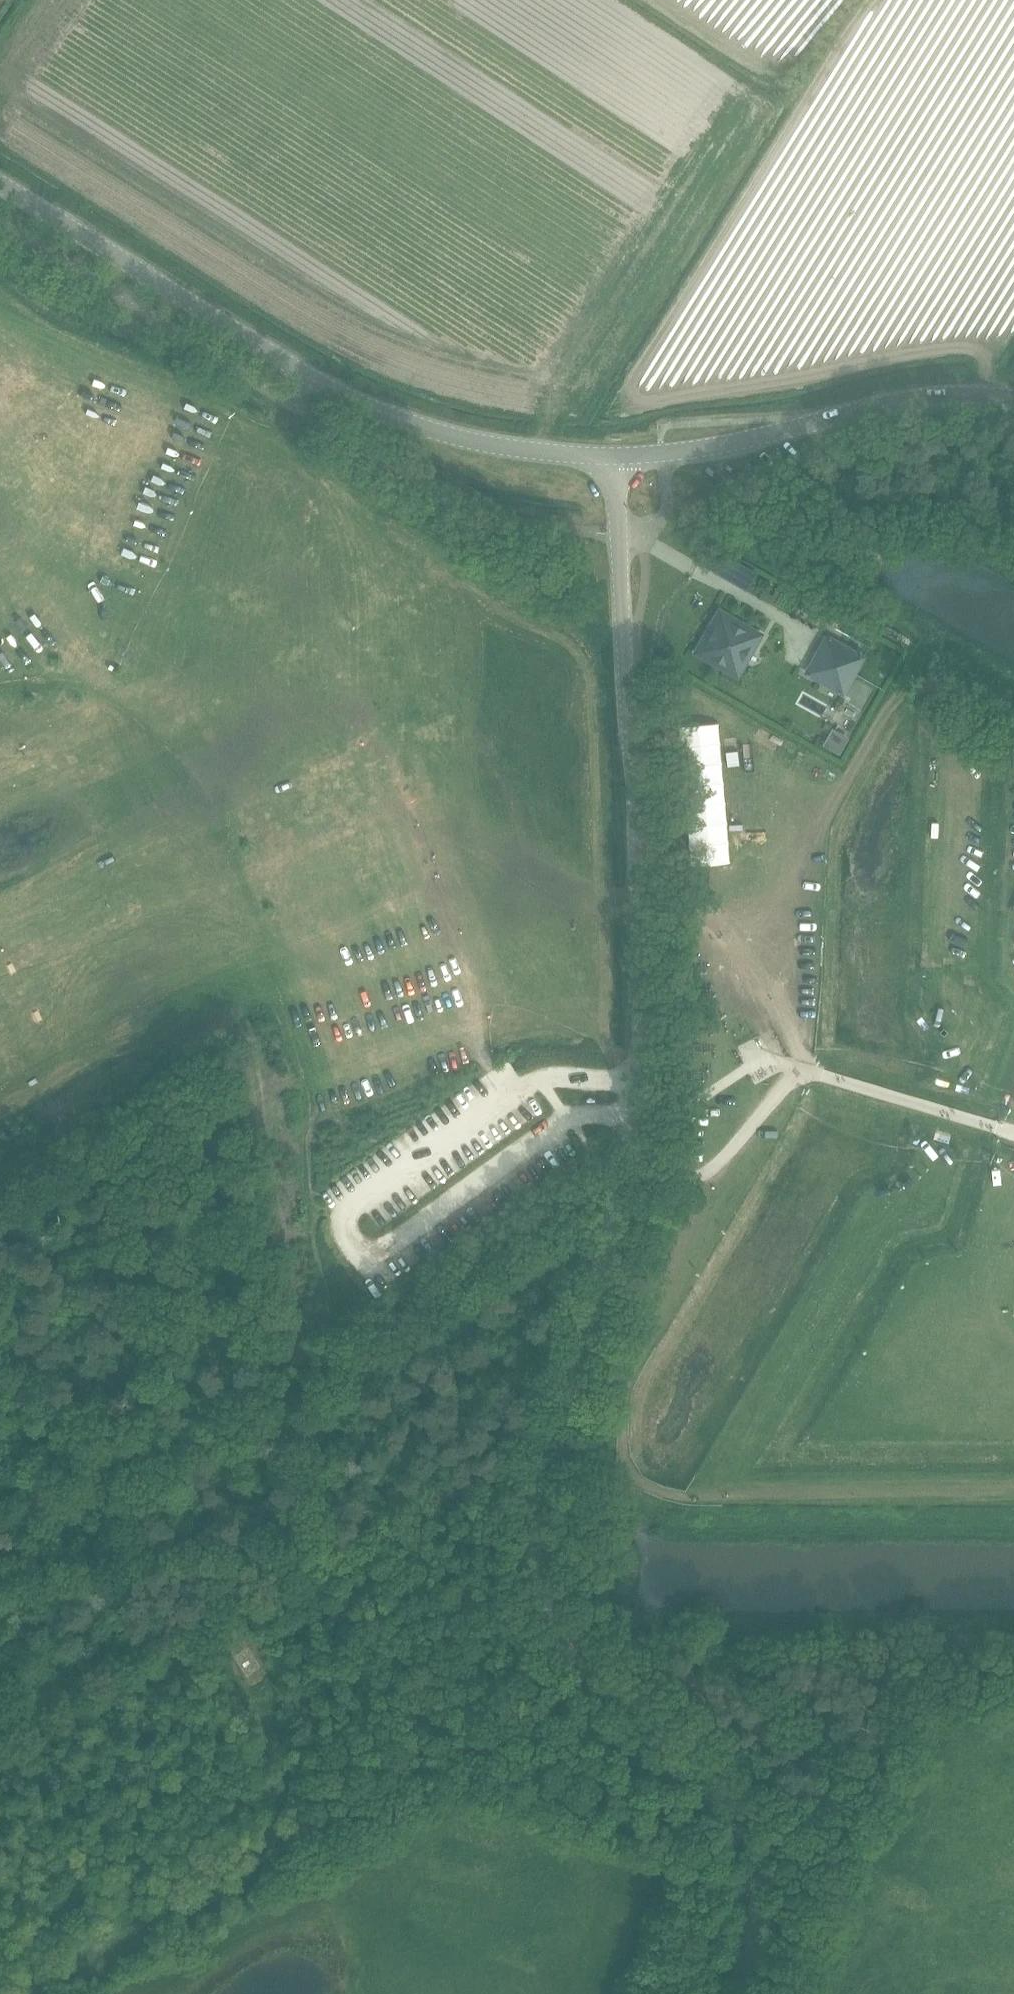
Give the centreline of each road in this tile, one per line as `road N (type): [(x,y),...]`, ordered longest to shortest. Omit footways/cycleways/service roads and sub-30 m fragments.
road 1 (tertiary): [(736,1993),(760,1926),(748,1824),(720,1779),(582,1650),(554,1606),(540,1549),(546,1453),(603,1272),(639,1081),(643,986),(620,459)]
road 2 (tertiary): [(620,459),(453,442),(378,416),(0,191)]
road 3 (tertiary): [(1013,398),(926,397),(664,458),(620,459)]

